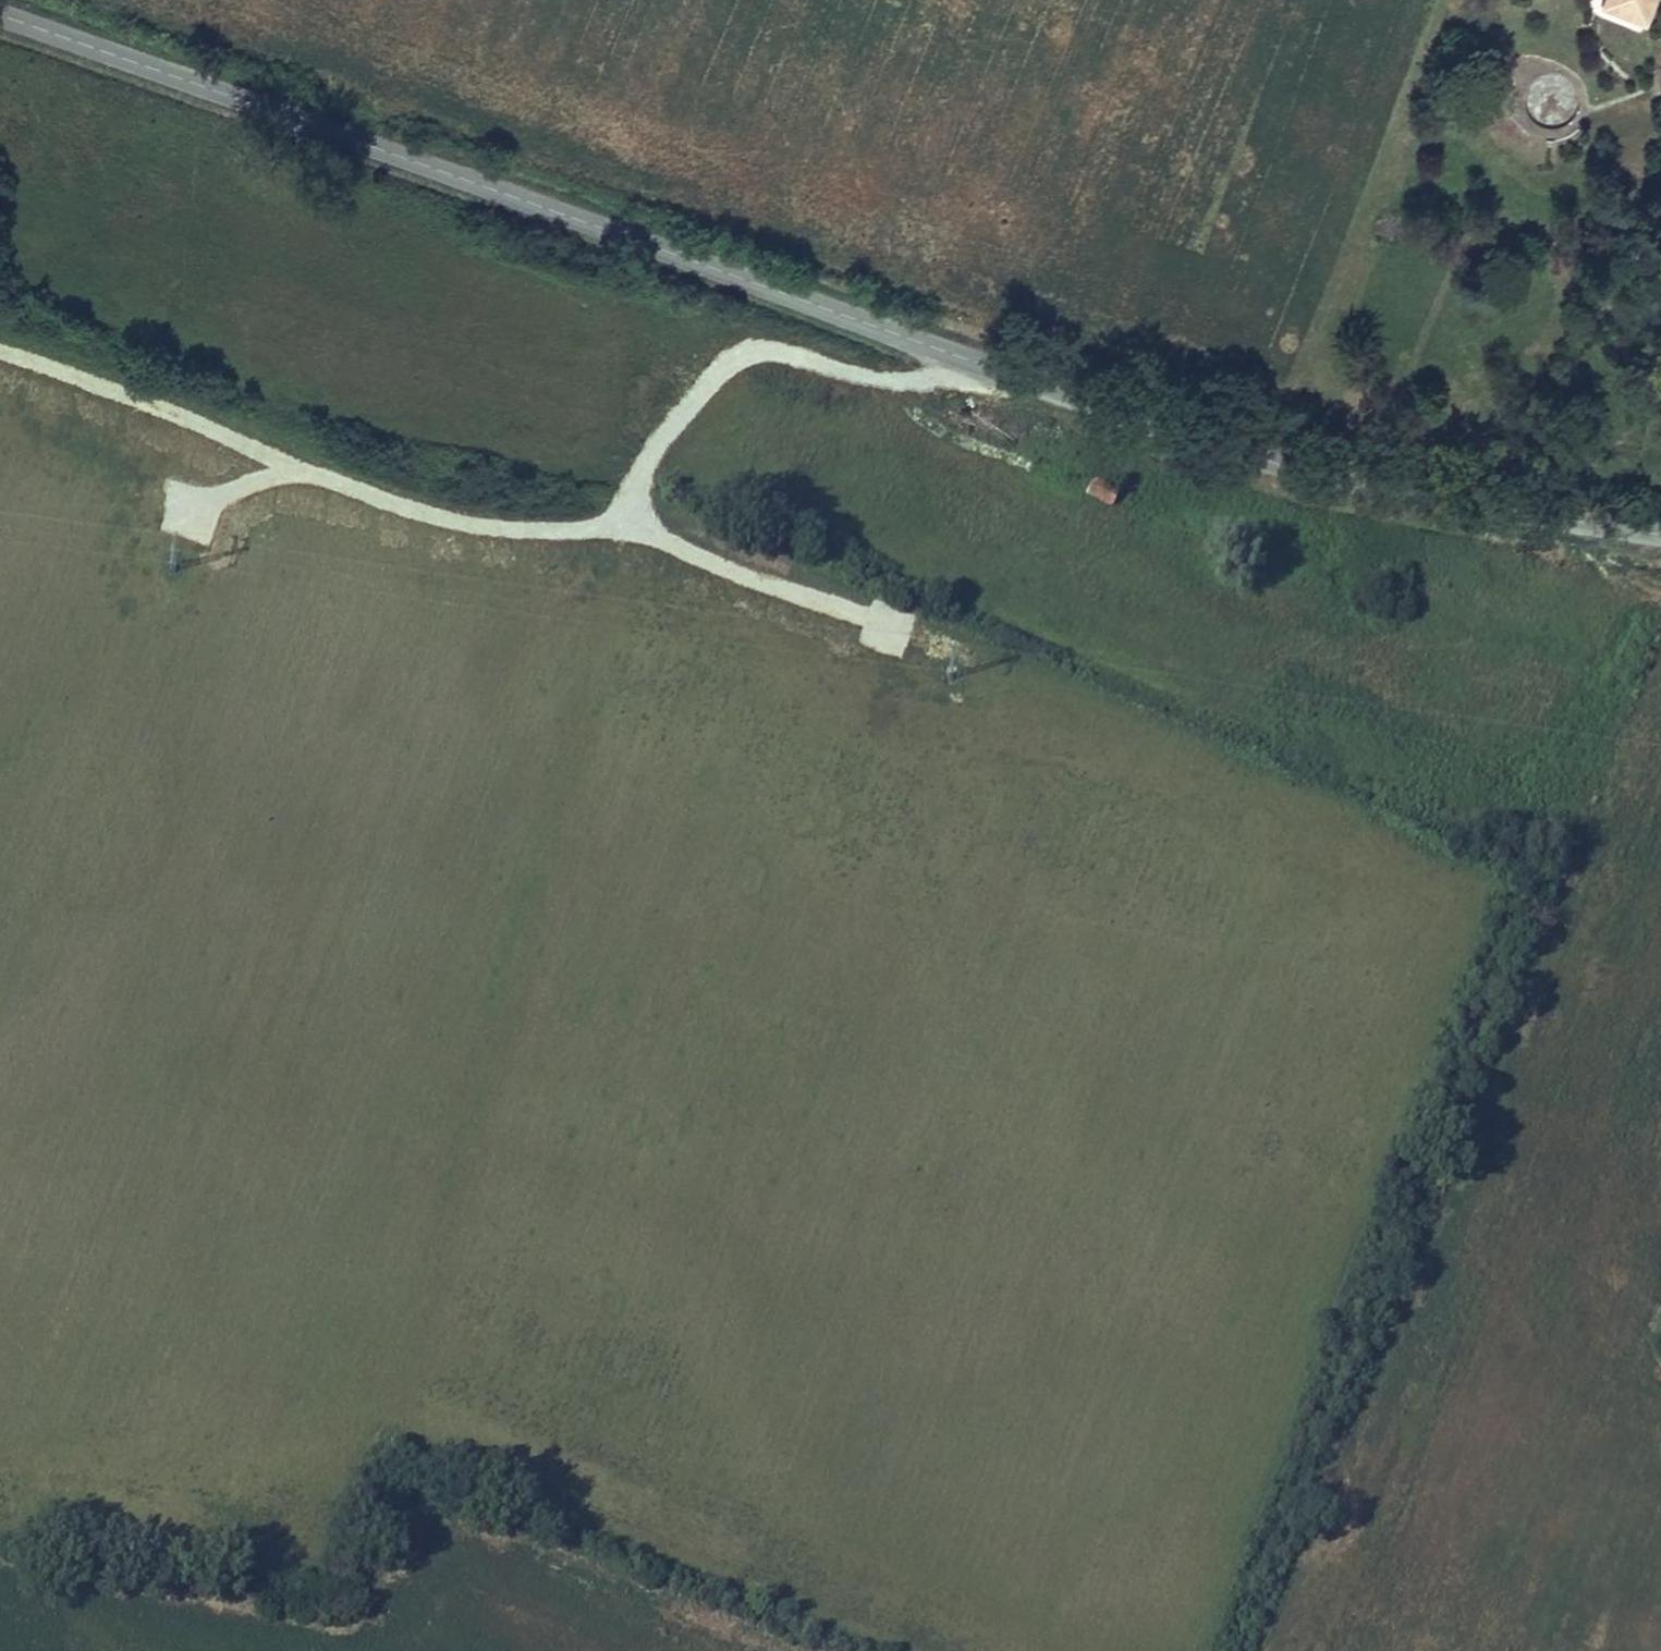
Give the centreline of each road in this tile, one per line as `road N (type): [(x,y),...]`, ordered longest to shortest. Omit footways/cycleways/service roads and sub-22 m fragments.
road 1 (tertiary): [(1660,534),(1513,514),(1272,462),(0,15)]

